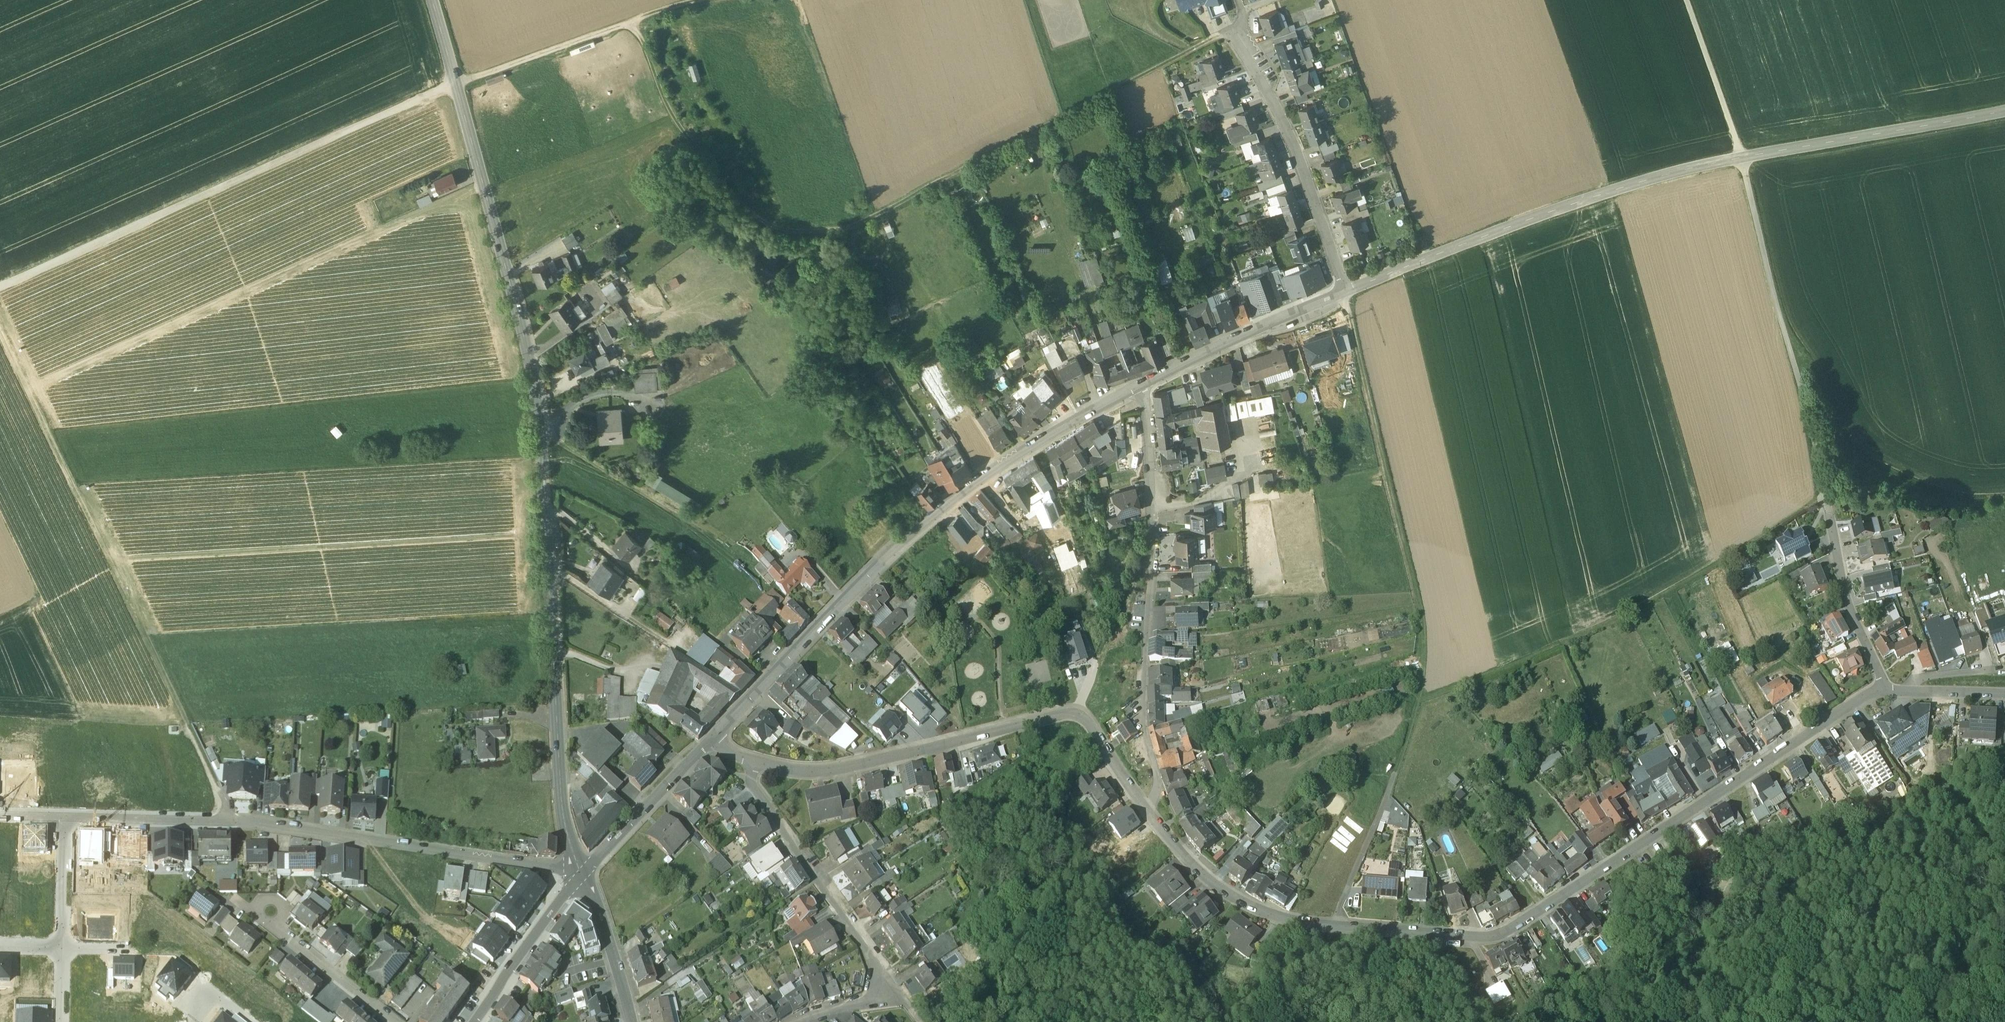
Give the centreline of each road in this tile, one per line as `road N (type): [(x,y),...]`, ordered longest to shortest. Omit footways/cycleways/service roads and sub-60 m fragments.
road 1 (track): [(1331,926),(1385,807),(1418,697),(1528,664),(1622,616),(1733,557),(1824,492),(1741,158),(1688,0)]
road 2 (tertiary): [(433,0),(542,433),(562,810),(584,877)]
road 3 (residential): [(1145,809),(1174,847),(1241,903),(1331,926),(1504,933),(1835,715),(1887,692)]
road 4 (track): [(729,0),(458,83),(0,286)]
road 5 (track): [(1211,38),(858,225),(808,235),(764,229),(735,210),(682,136),(644,27)]
road 6 (tertiary): [(2004,111),(1666,175),(1348,291)]
road 7 (tertiary): [(1146,382),(940,509),(711,741)]
road 8 (track): [(0,332),(190,718),(231,822)]
road 9 (unclassified): [(584,877),(331,833),(64,818)]
road 10 (residential): [(751,763),(824,771),(1079,715),(1145,809)]
road 11 (residential): [(1145,809),(1158,793),(1146,741),(1153,547),(1146,382)]
road 12 (track): [(1418,697),(1422,622),(1348,291)]
road 13 (residential): [(751,763),(751,785),(885,983),(885,995),(802,1021)]
road 14 (track): [(2004,497),(1941,504),(1856,465),(1823,370),(1791,352)]
road 15 (track): [(542,433),(739,556),(774,604)]
road 16 (residential): [(1348,291),(1290,134),(1232,30)]
road 17 (tertiary): [(1348,291),(1146,382)]
road 18 (residential): [(1887,692),(1850,614),(1824,492)]
road 19 (tertiary): [(711,741),(584,877)]
road 20 (residential): [(584,877),(477,1021)]
road 21 (residential): [(397,1021),(259,915)]
road 22 (tertiary): [(584,877),(630,1021)]
road 23 (residential): [(64,818),(62,949)]

